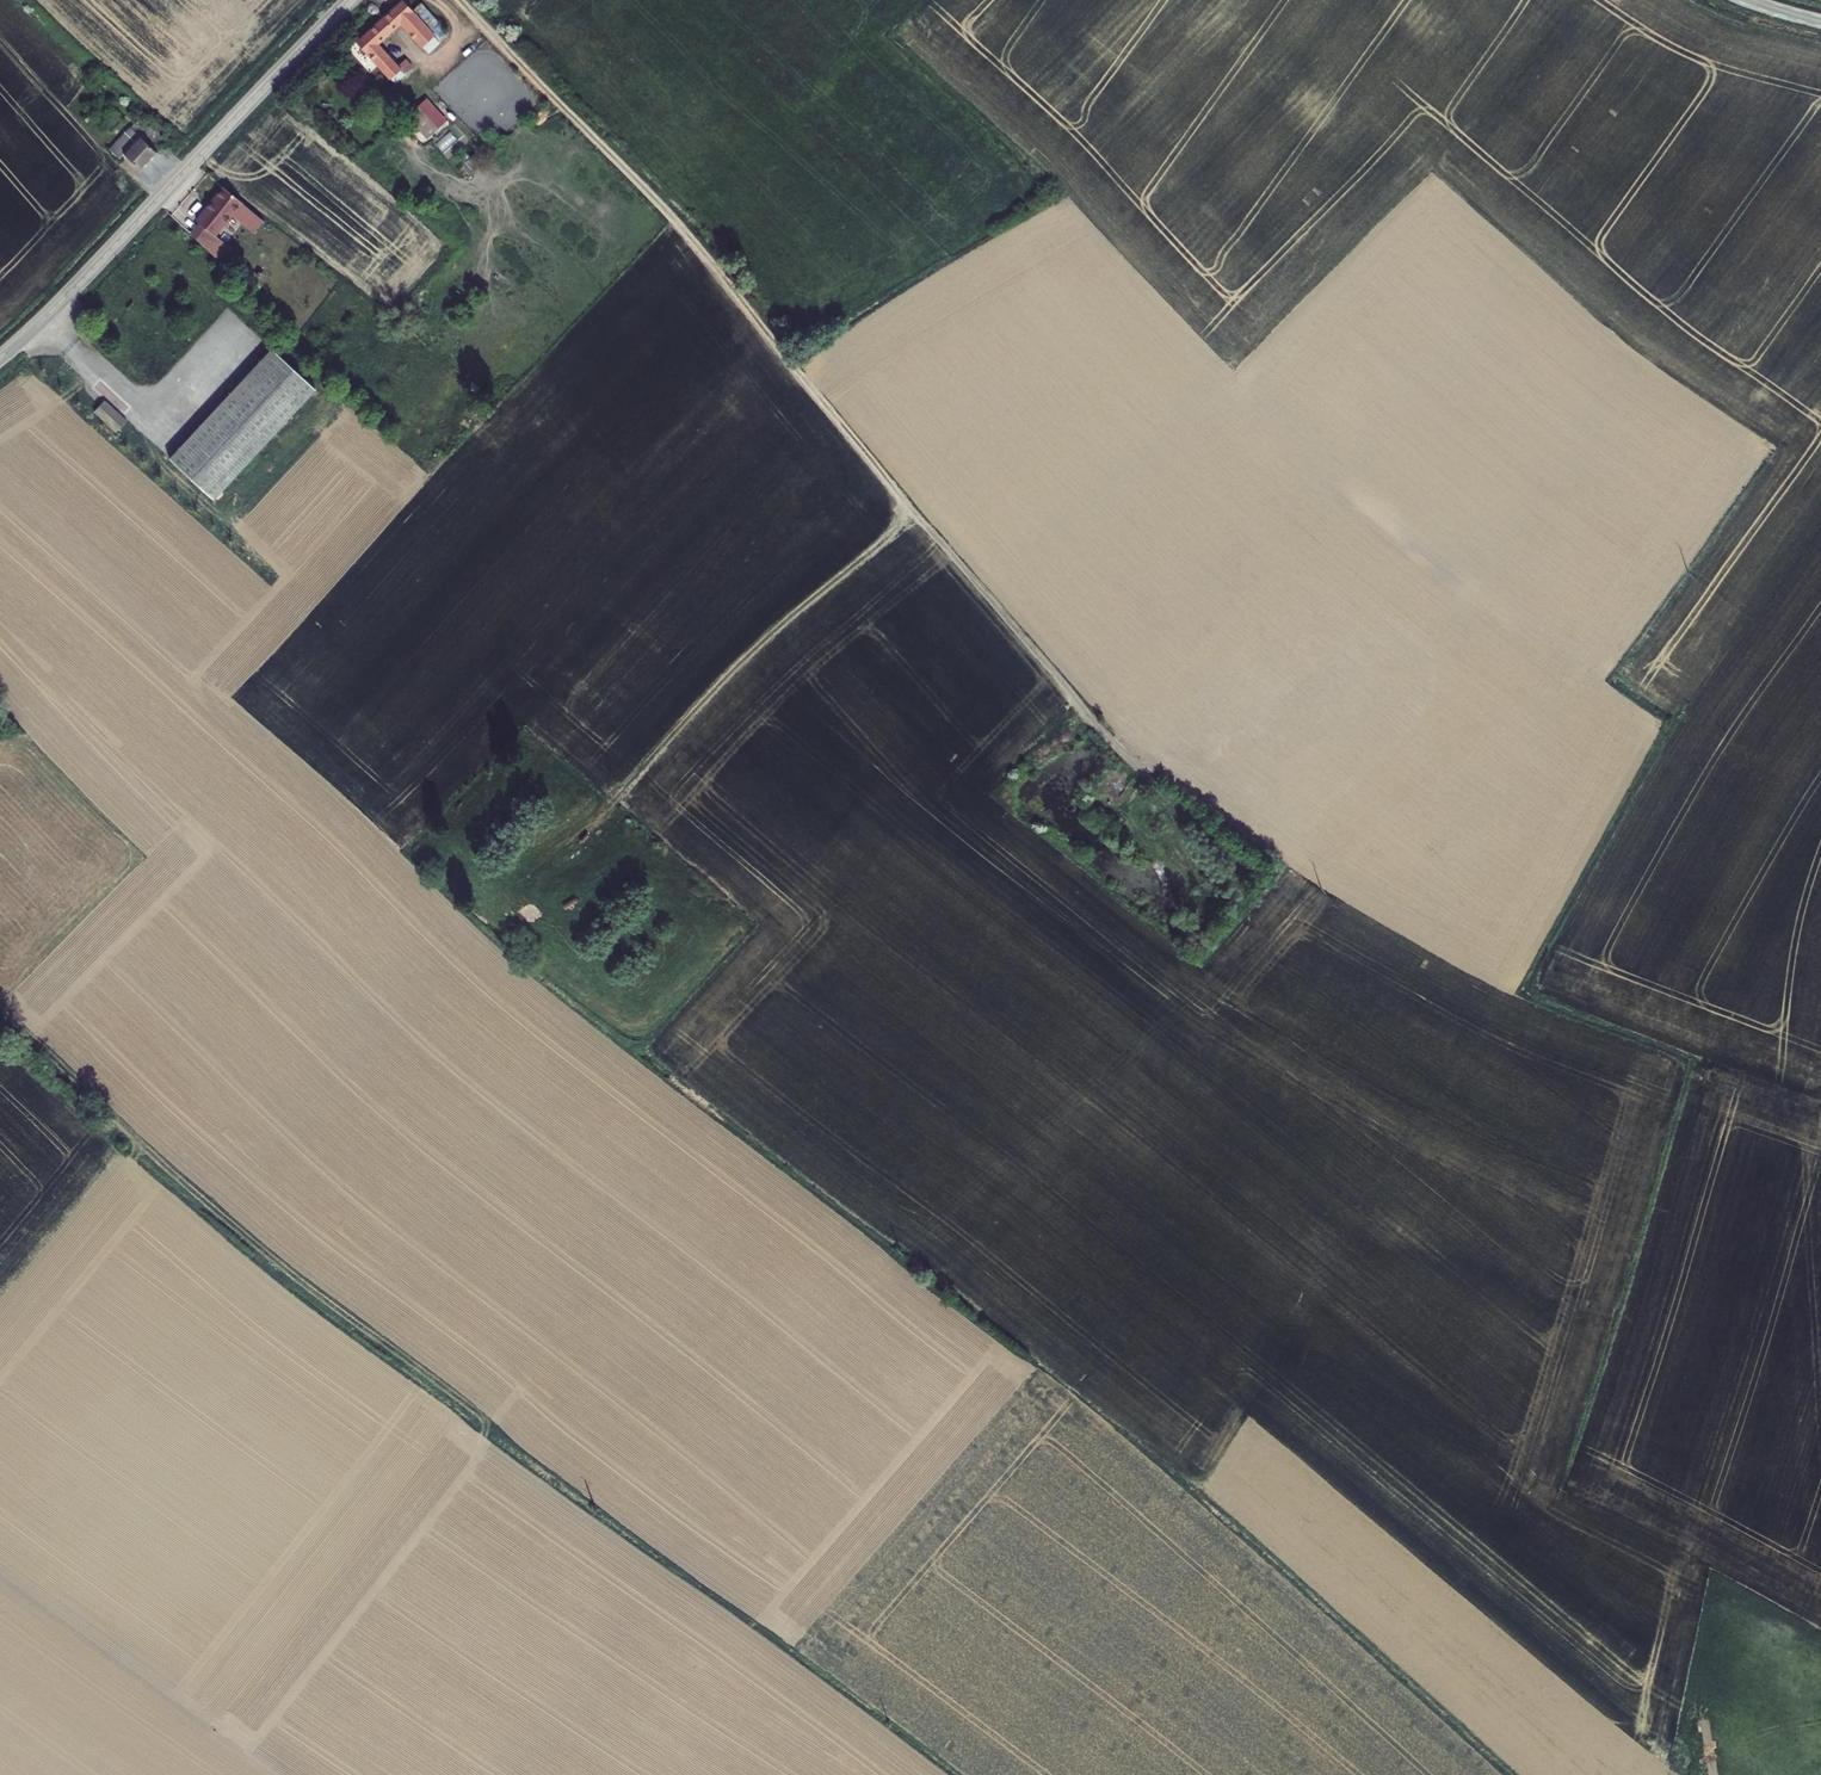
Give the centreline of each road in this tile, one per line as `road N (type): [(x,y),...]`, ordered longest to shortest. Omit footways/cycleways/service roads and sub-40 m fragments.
road 1 (track): [(465,0),(676,220),(882,475),(901,519),(760,645),(611,804)]
road 2 (tertiary): [(0,364),(349,0)]

